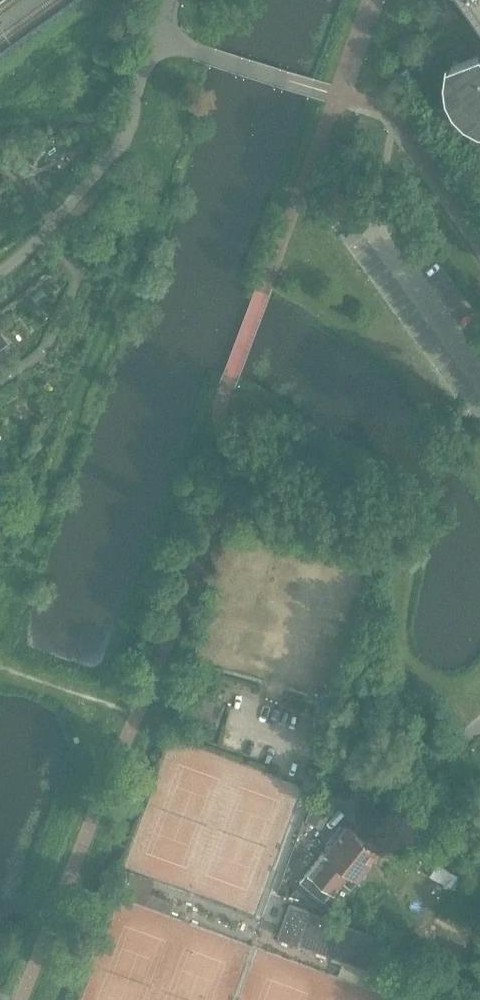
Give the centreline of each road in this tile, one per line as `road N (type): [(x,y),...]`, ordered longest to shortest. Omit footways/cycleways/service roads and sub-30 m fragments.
road 1 (unclassified): [(0,270),(44,239),(131,125),(153,36)]

